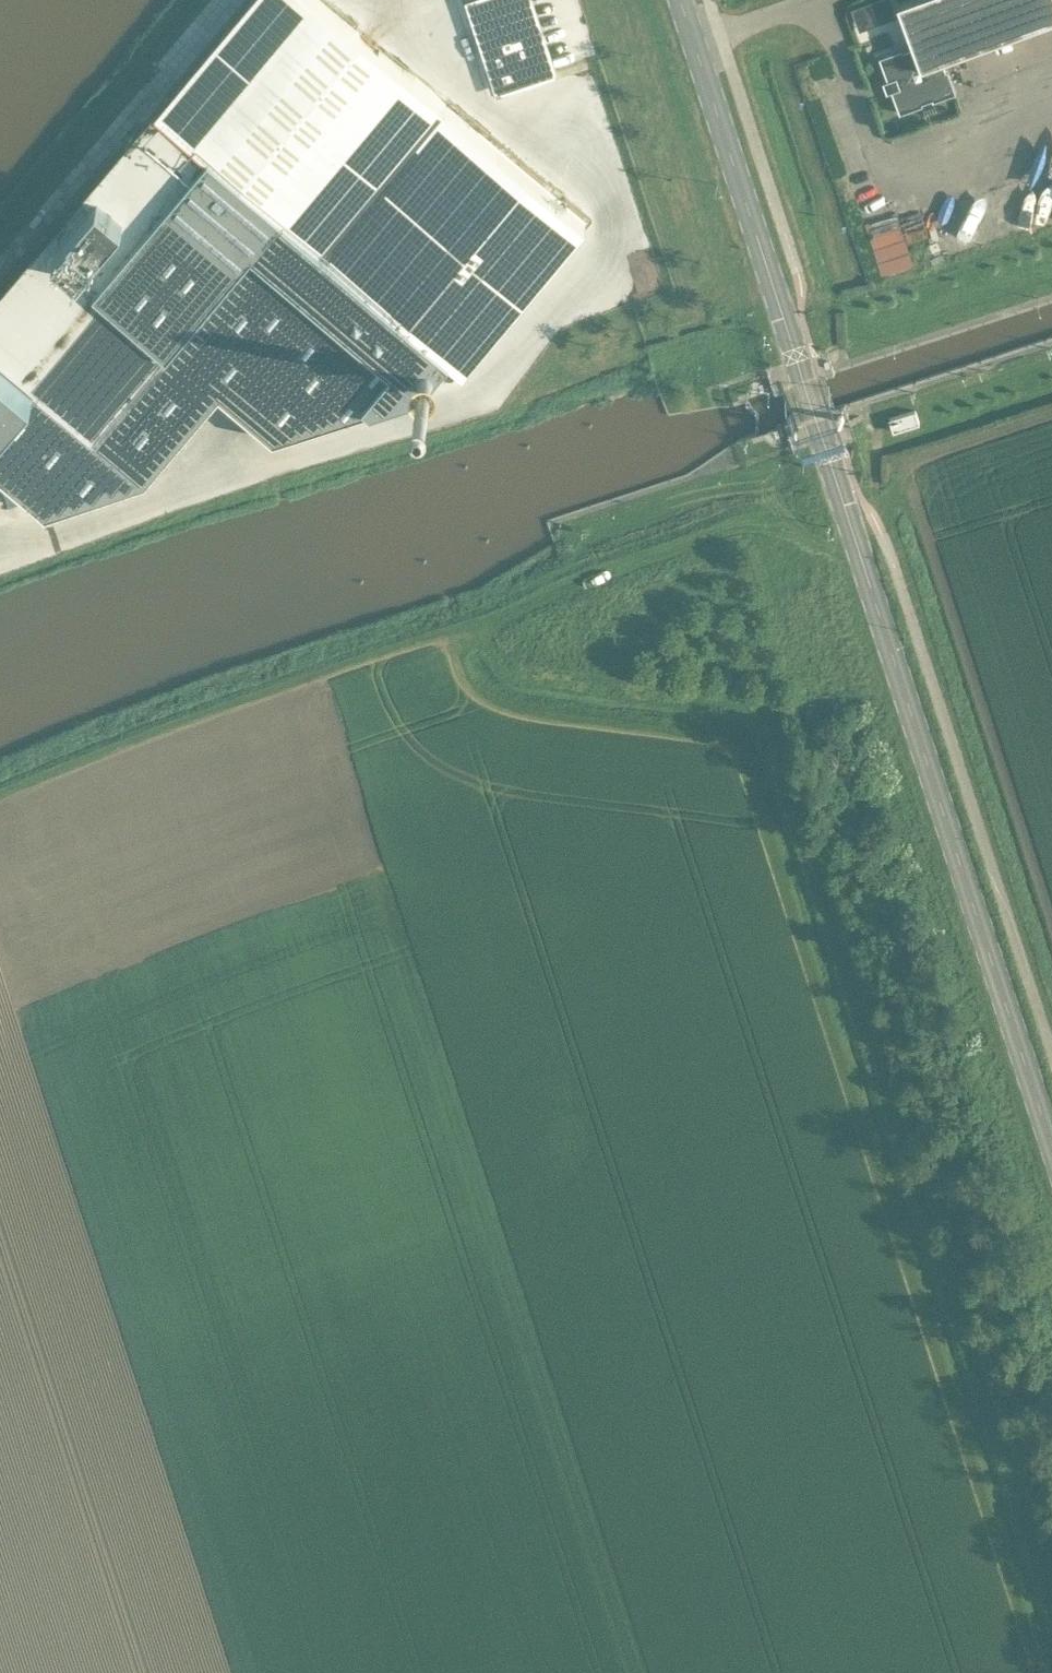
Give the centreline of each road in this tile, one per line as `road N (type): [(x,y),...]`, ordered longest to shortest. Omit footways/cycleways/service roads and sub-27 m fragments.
road 1 (tertiary): [(1051,1150),(695,43)]
road 2 (unclassified): [(695,43),(809,0)]

